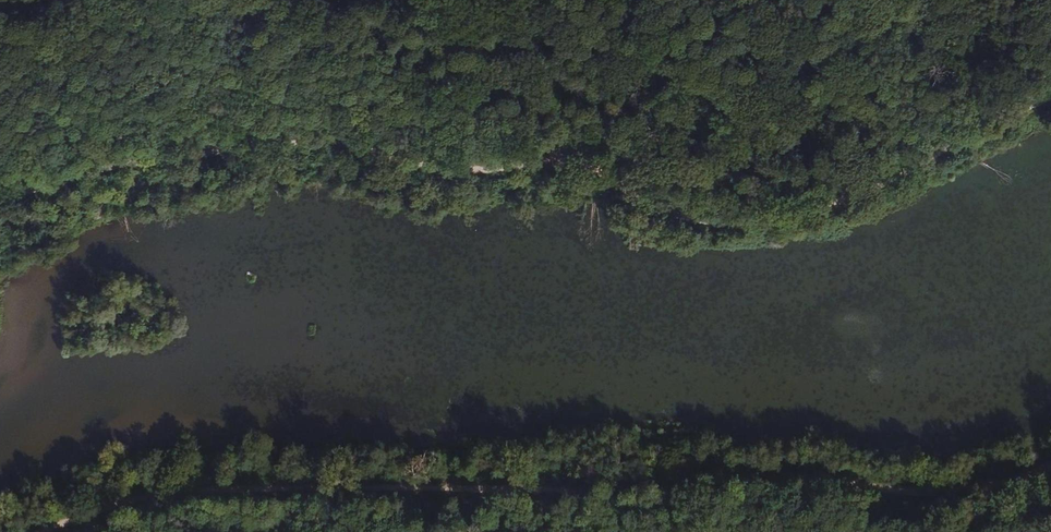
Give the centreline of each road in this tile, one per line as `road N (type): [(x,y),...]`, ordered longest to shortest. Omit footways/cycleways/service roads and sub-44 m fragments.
road 1 (track): [(0,202),(122,163),(347,145),(494,172),(568,160),(698,221),(752,224),(804,216),(881,186),(1050,100)]
road 2 (track): [(1050,464),(916,490),(749,480),(208,491),(129,503),(43,531)]

